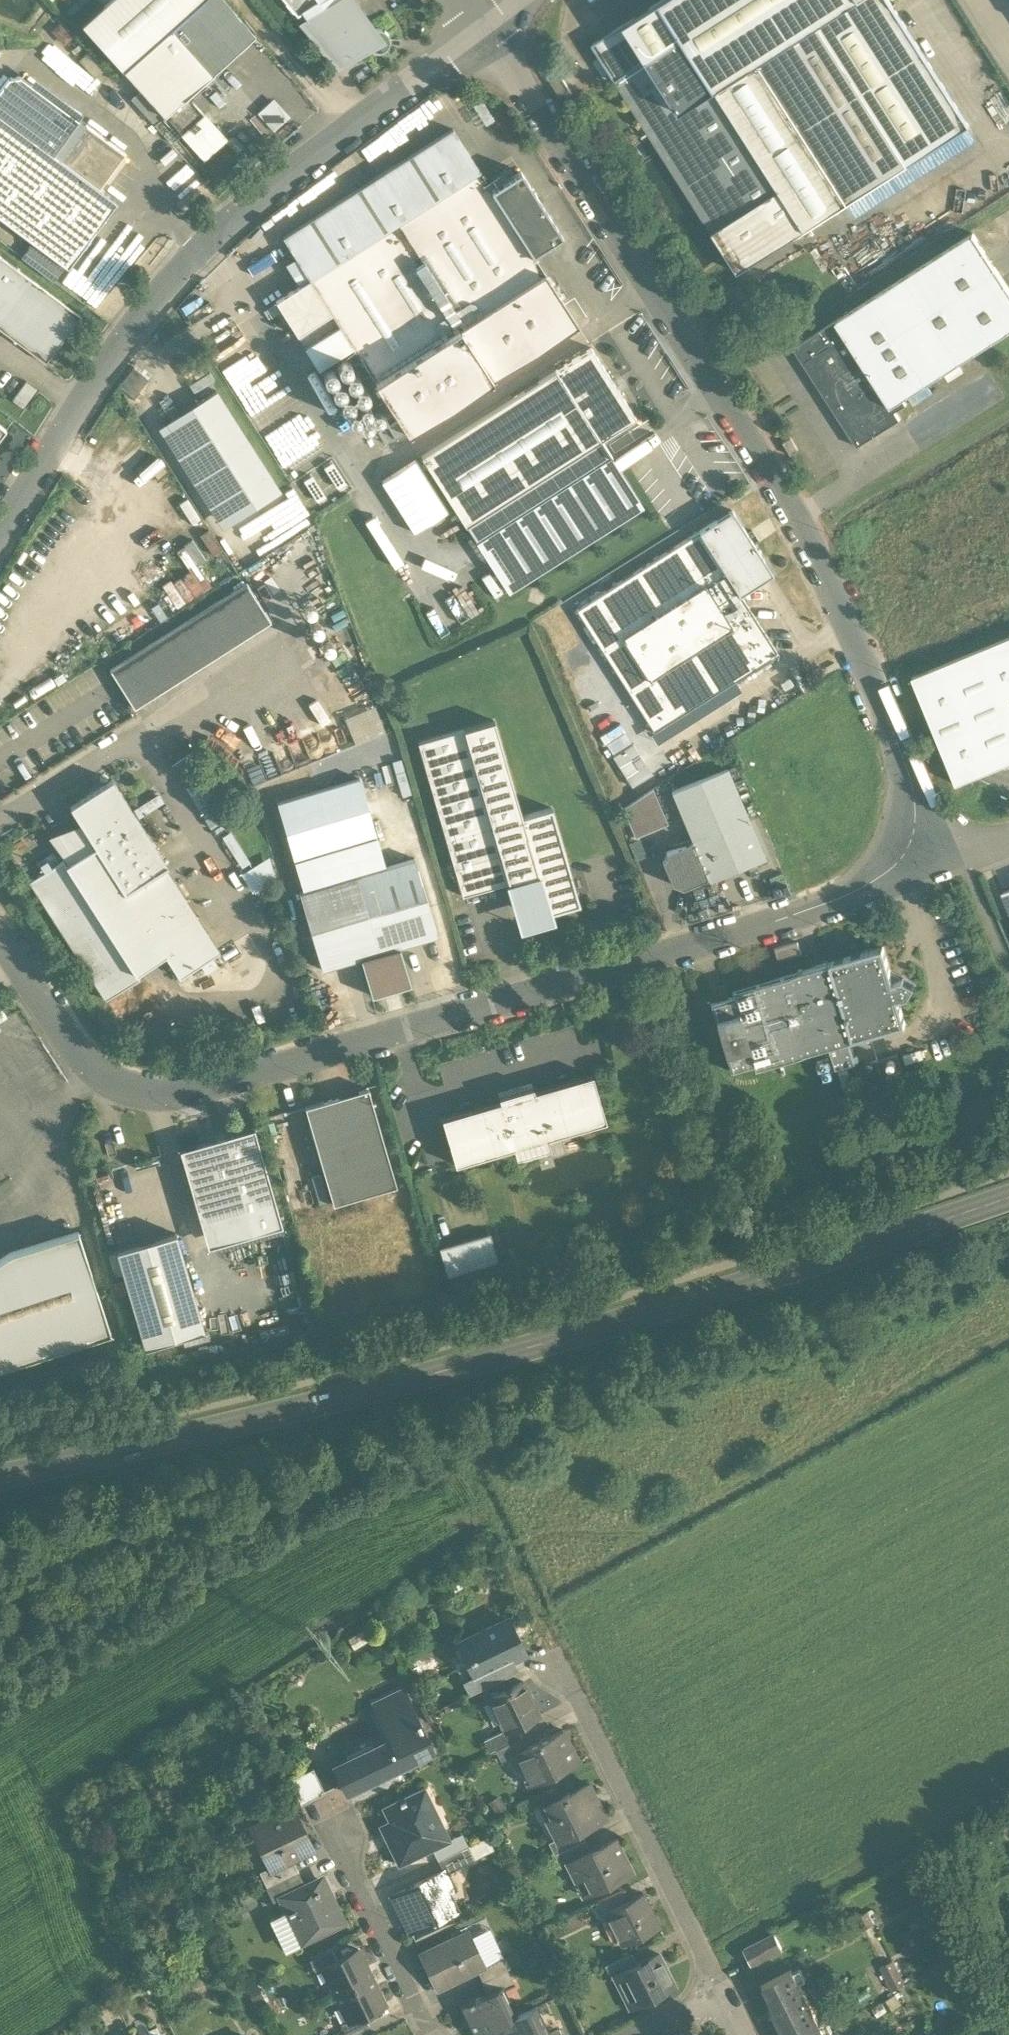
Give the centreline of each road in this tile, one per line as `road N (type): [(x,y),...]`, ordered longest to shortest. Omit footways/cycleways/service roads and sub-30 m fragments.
road 1 (secondary): [(0,1477),(520,1352),(1008,1196)]
road 2 (unclassified): [(0,939),(103,1080),(135,1097),(170,1096),(778,925),(857,898),(908,854)]
road 3 (unclassified): [(908,854),(912,793),(797,515),(475,27)]
road 4 (unclassified): [(475,27),(225,227),(180,273),(115,346),(0,531)]
road 5 (residential): [(719,1995),(562,1669)]
road 6 (track): [(462,1455),(562,1669)]
road 7 (residential): [(437,2034),(388,1953),(342,1835)]

